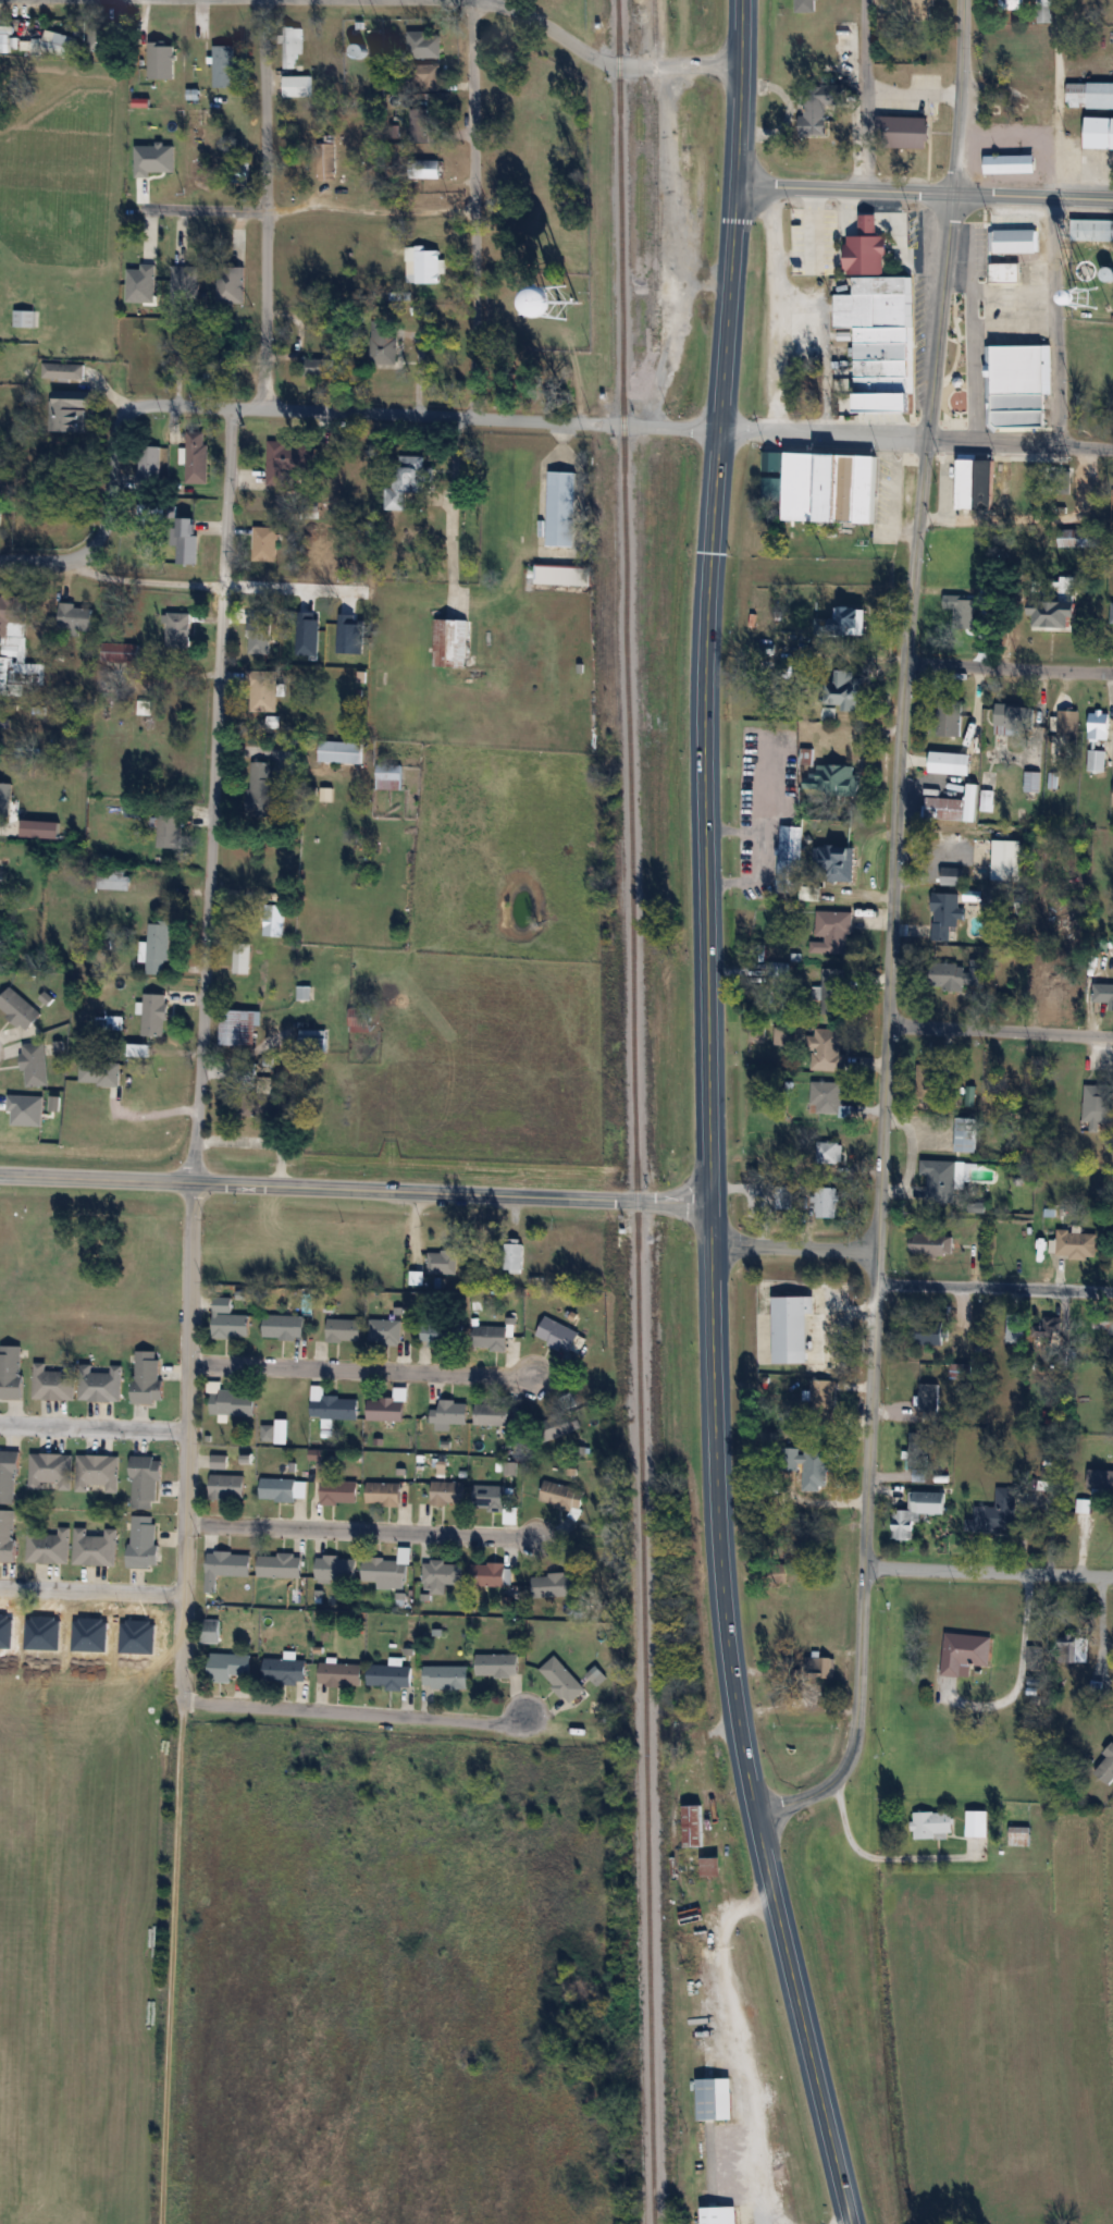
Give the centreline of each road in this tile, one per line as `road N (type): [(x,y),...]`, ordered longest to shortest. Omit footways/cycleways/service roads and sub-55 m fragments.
road 1 (primary): [(759,1822),(724,1598),(704,828),(709,566),(741,0)]
road 2 (residential): [(927,440),(136,407),(116,427),(103,526),(85,554),(53,565),(0,560)]
road 3 (tertiary): [(877,1253),(927,440)]
road 4 (residential): [(191,1182),(231,408)]
road 5 (secondary): [(714,1227),(685,1205),(0,1175)]
road 6 (tertiary): [(759,1822),(832,1782),(856,1744),(877,1253)]
road 7 (track): [(178,1701),(162,2223)]
road 8 (residential): [(178,1701),(191,1182)]
road 9 (residential): [(1061,446),(1056,0)]
road 10 (residential): [(472,419),(478,0)]
road 11 (primary): [(850,2223),(759,1822)]
road 12 (residential): [(264,410),(264,0)]
road 13 (residential): [(524,1713),(498,1727),(178,1701)]
road 14 (residential): [(185,1522),(535,1538)]
road 15 (residential): [(188,1363),(533,1377)]
road 16 (residential): [(482,0),(619,65),(740,64)]
road 17 (residential): [(1112,1578),(864,1565)]
road 18 (tertiary): [(927,440),(952,194)]
road 19 (residential): [(1112,1293),(876,1282)]
road 20 (residential): [(1112,1037),(887,1028)]
road 21 (secondary): [(952,194),(737,185)]
road 22 (residential): [(1112,670),(907,662)]
road 23 (tertiary): [(952,194),(963,0)]
road 24 (residential): [(0,1423),(187,1432)]
road 25 (residential): [(1112,450),(927,440)]
road 26 (residential): [(183,1594),(0,1590)]
road 27 (tertiary): [(714,1227),(740,1245),(877,1253)]
road 28 (secondary): [(1112,201),(952,194)]

